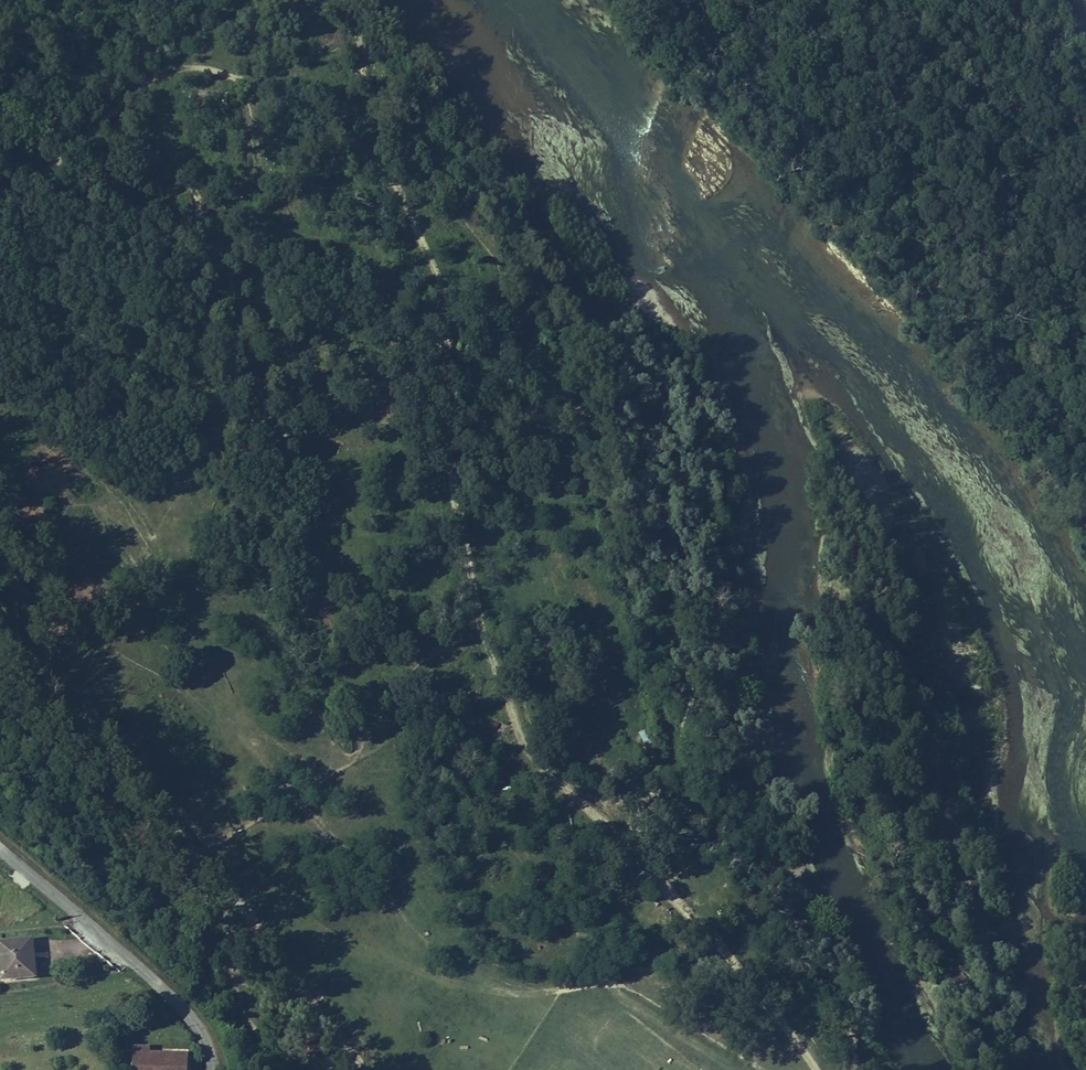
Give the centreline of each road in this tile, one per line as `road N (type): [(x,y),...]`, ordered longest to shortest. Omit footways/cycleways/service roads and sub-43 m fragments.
road 1 (track): [(1085,384),(1042,287),(933,98),(822,0)]
road 2 (residential): [(0,846),(166,991),(203,1037),(204,1069)]

